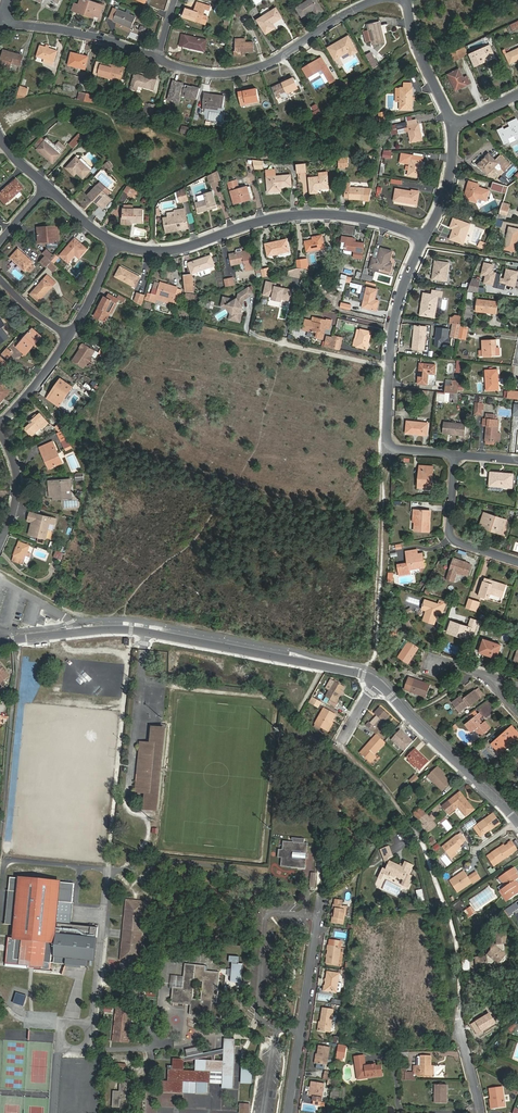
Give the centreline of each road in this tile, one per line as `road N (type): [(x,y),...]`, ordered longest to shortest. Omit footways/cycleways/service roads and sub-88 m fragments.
road 1 (residential): [(115,243),(173,251),(273,218),(318,214),(425,237)]
road 2 (residential): [(376,681),(146,631),(75,632)]
road 3 (residential): [(156,59),(229,74),(267,64),(380,0)]
road 4 (track): [(362,673),(375,650),(391,446)]
road 5 (residential): [(320,897),(289,1112)]
road 6 (residential): [(391,446),(394,329),(425,237)]
road 7 (residential): [(516,822),(376,681)]
road 8 (residential): [(4,21),(67,29),(156,59)]
road 9 (residential): [(455,454),(452,537),(517,562)]
road 10 (residential): [(456,126),(419,54),(408,1)]

